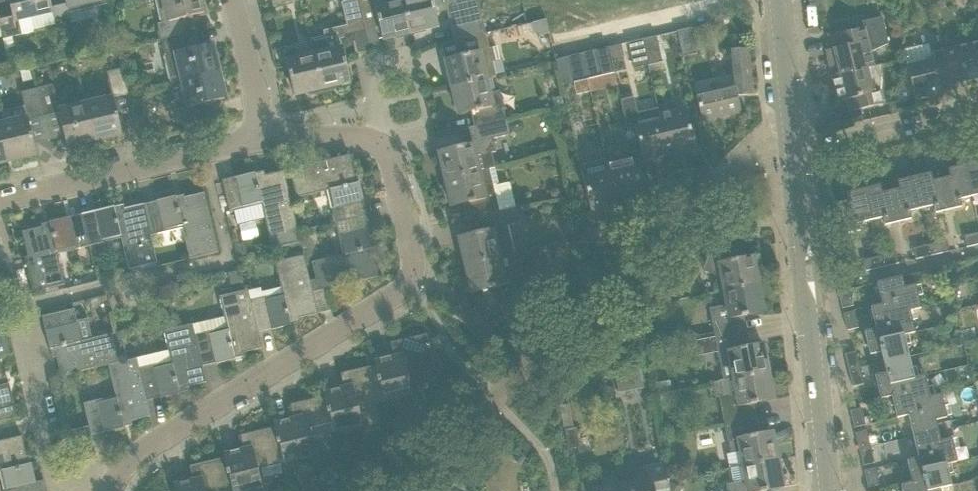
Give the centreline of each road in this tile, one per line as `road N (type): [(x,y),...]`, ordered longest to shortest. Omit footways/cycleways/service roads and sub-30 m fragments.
road 1 (residential): [(113,490),(132,464),(413,285),(421,265),(390,157),(358,137),(262,138)]
road 2 (residential): [(0,199),(262,138)]
road 3 (residential): [(555,46),(753,0)]
road 4 (residential): [(826,490),(804,293)]
road 5 (residential): [(791,152),(977,107)]
road 6 (residential): [(804,293),(977,251)]
road 7 (residential): [(791,152),(776,0)]
road 8 (residential): [(804,293),(791,152)]
road 9 (residential): [(262,138),(233,0)]

